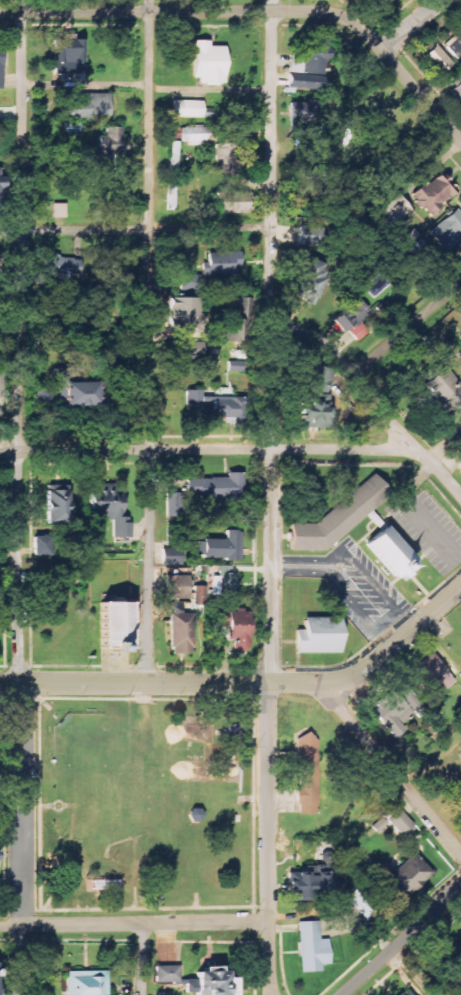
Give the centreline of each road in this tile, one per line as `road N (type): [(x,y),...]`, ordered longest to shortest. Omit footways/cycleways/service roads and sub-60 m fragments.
road 1 (residential): [(270,994),(271,0)]
road 2 (residential): [(22,994),(22,0)]
road 3 (residential): [(150,683),(149,0)]
road 4 (residential): [(0,453),(417,450)]
road 5 (residential): [(324,10),(0,11)]
road 6 (tertiary): [(321,683),(0,683)]
road 7 (residential): [(0,232),(271,226)]
road 8 (residential): [(460,493),(271,299)]
road 9 (residential): [(0,926),(269,922)]
road 10 (residential): [(460,861),(321,683)]
road 11 (residential): [(460,143),(367,36),(324,10)]
road 12 (tertiary): [(460,588),(354,675),(321,683)]
road 13 (residential): [(342,994),(460,889)]
road 14 (residential): [(350,379),(460,286)]

